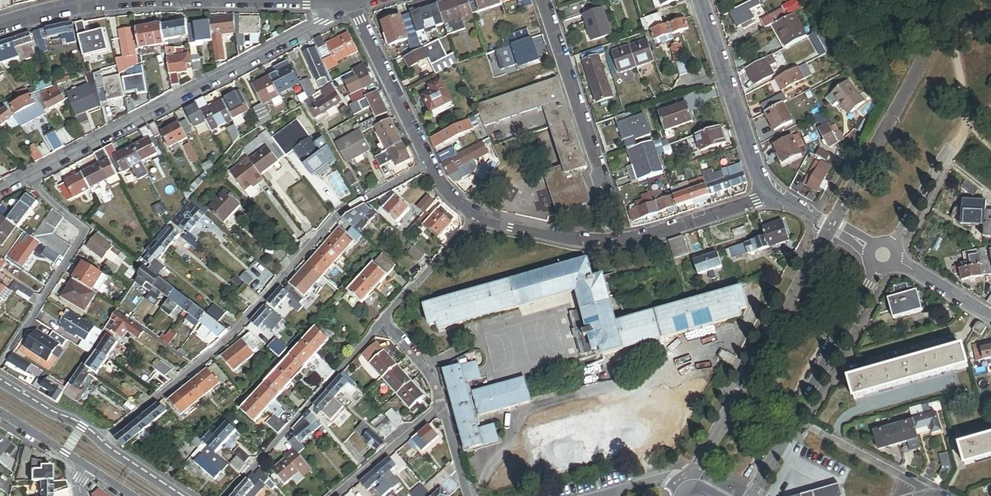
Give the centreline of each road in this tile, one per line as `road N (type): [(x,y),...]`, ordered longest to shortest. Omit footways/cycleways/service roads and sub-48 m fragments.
road 1 (residential): [(102,447),(232,335),(336,214),(430,166)]
road 2 (residential): [(0,192),(352,3)]
road 3 (residential): [(770,196),(612,243),(478,218)]
road 4 (residential): [(754,495),(886,255)]
road 5 (residential): [(384,319),(226,495)]
road 6 (residential): [(544,0),(609,200)]
road 7 (residential): [(770,196),(701,0)]
road 8 (residential): [(430,166),(352,3)]
road 9 (residential): [(336,495),(442,406)]
road 10 (residential): [(478,218),(384,319)]
road 11 (unclassified): [(819,433),(935,495)]
road 12 (residential): [(0,28),(120,0)]
road 13 (residential): [(990,317),(886,255)]
road 14 (secondary): [(102,447),(0,383)]

